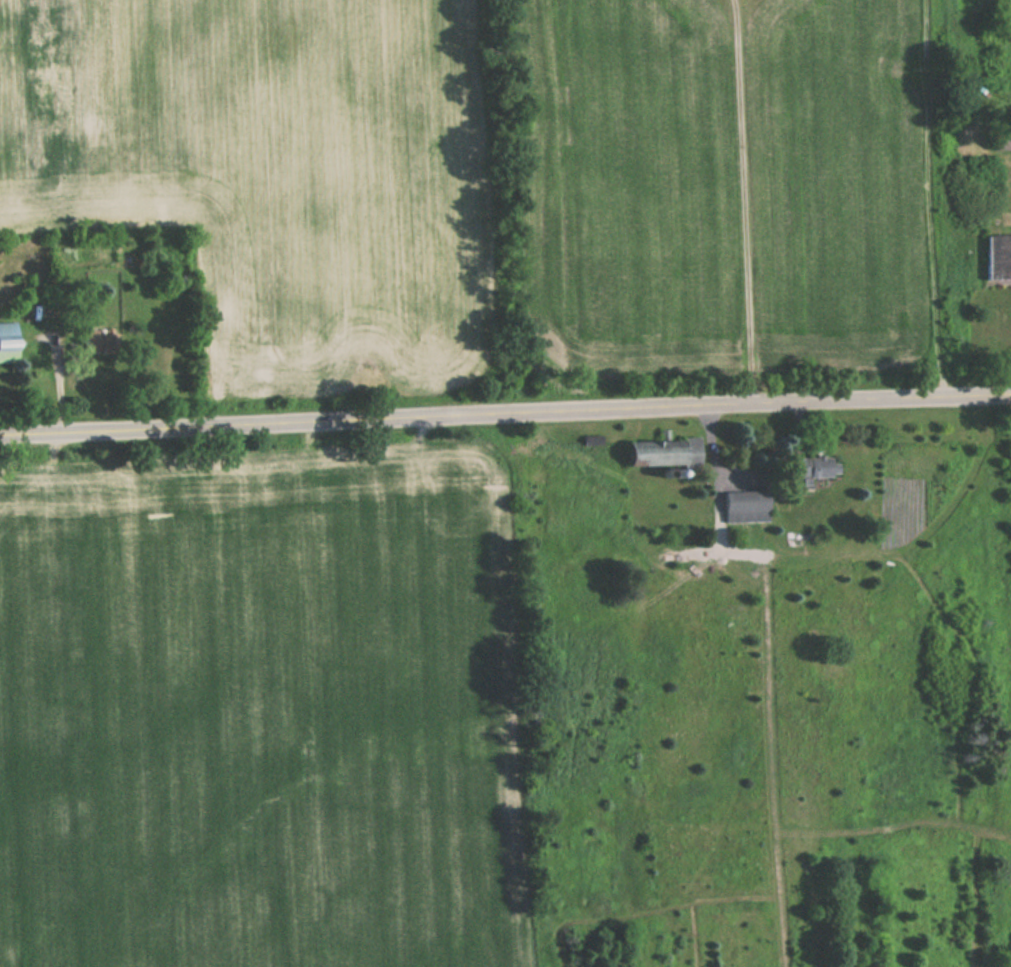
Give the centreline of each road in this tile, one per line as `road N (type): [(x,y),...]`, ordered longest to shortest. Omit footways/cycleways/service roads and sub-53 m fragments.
road 1 (tertiary): [(0,434),(1010,395)]

